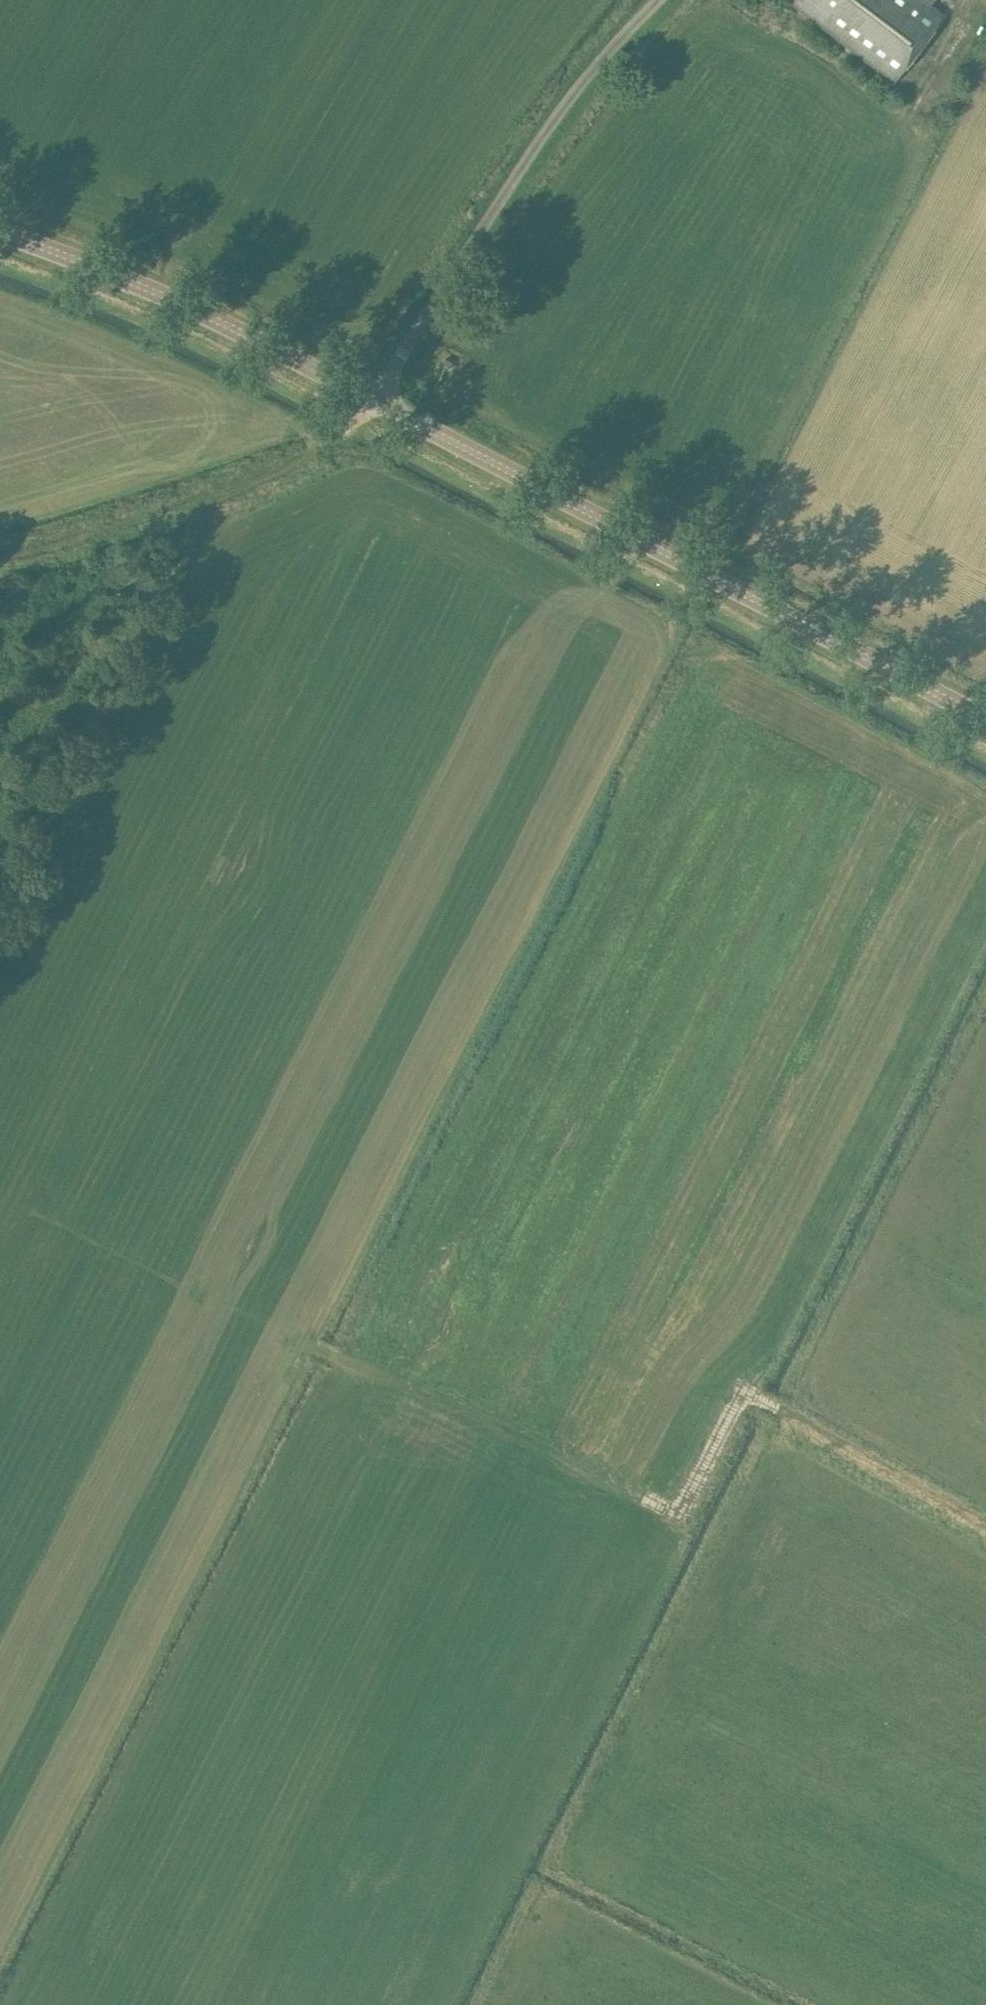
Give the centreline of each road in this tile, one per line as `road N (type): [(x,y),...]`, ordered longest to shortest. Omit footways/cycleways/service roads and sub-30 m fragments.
road 1 (tertiary): [(985,720),(373,401)]
road 2 (unclassified): [(373,401),(535,153),(624,38),(664,0)]
road 3 (tertiary): [(0,239),(223,324),(373,401)]

